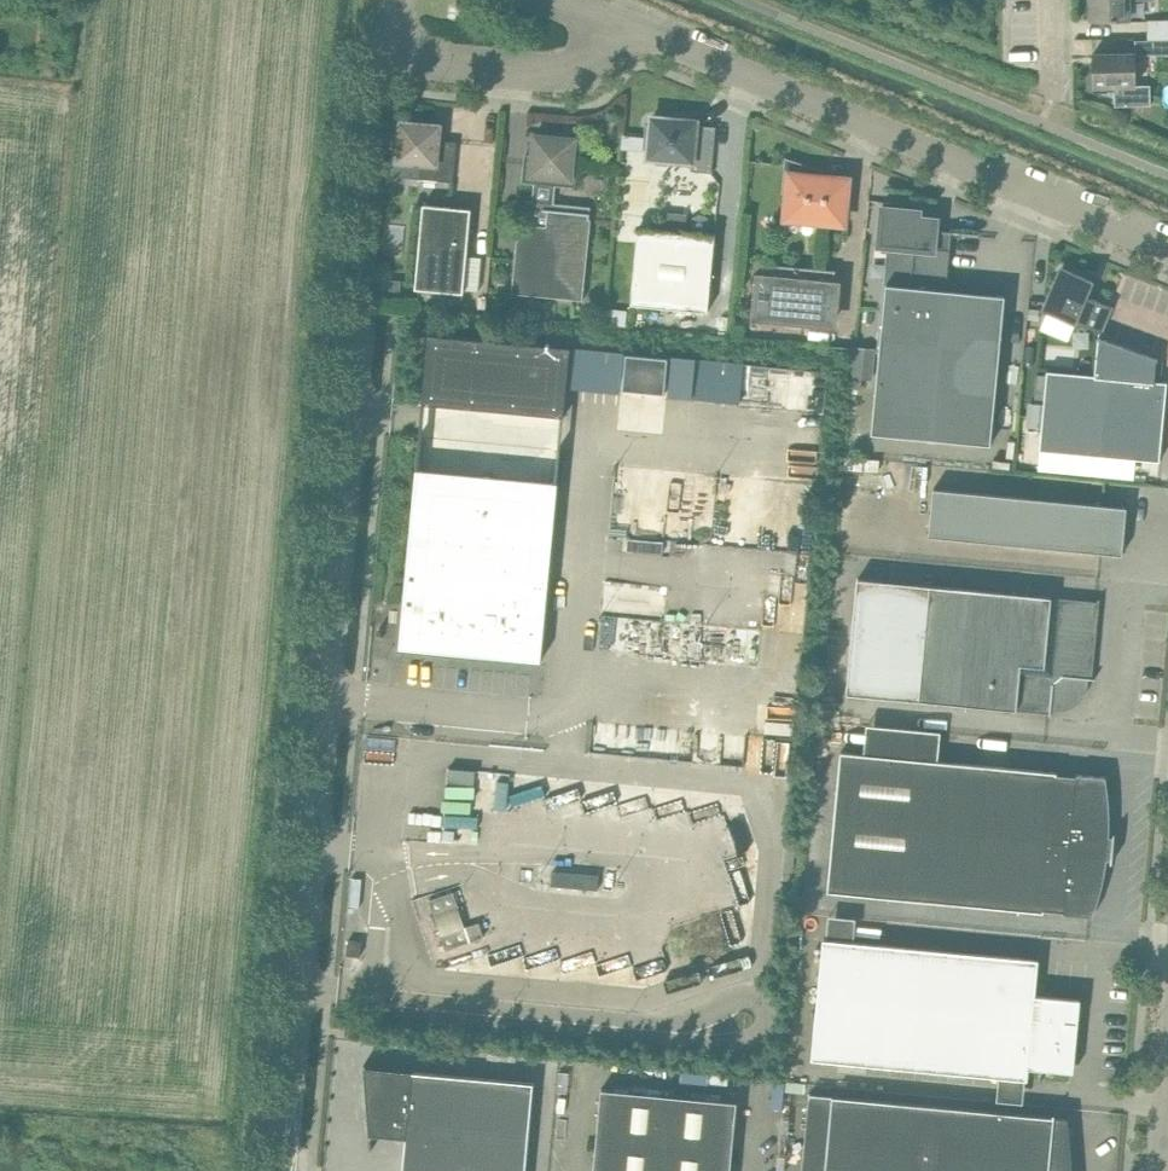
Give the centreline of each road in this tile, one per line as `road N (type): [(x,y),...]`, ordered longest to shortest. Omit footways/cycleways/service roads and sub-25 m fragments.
road 1 (unclassified): [(282,1170),(361,331)]
road 2 (unclassified): [(640,31),(1167,248)]
road 3 (unclassified): [(640,31),(549,74),(438,66),(406,45),(407,0)]

